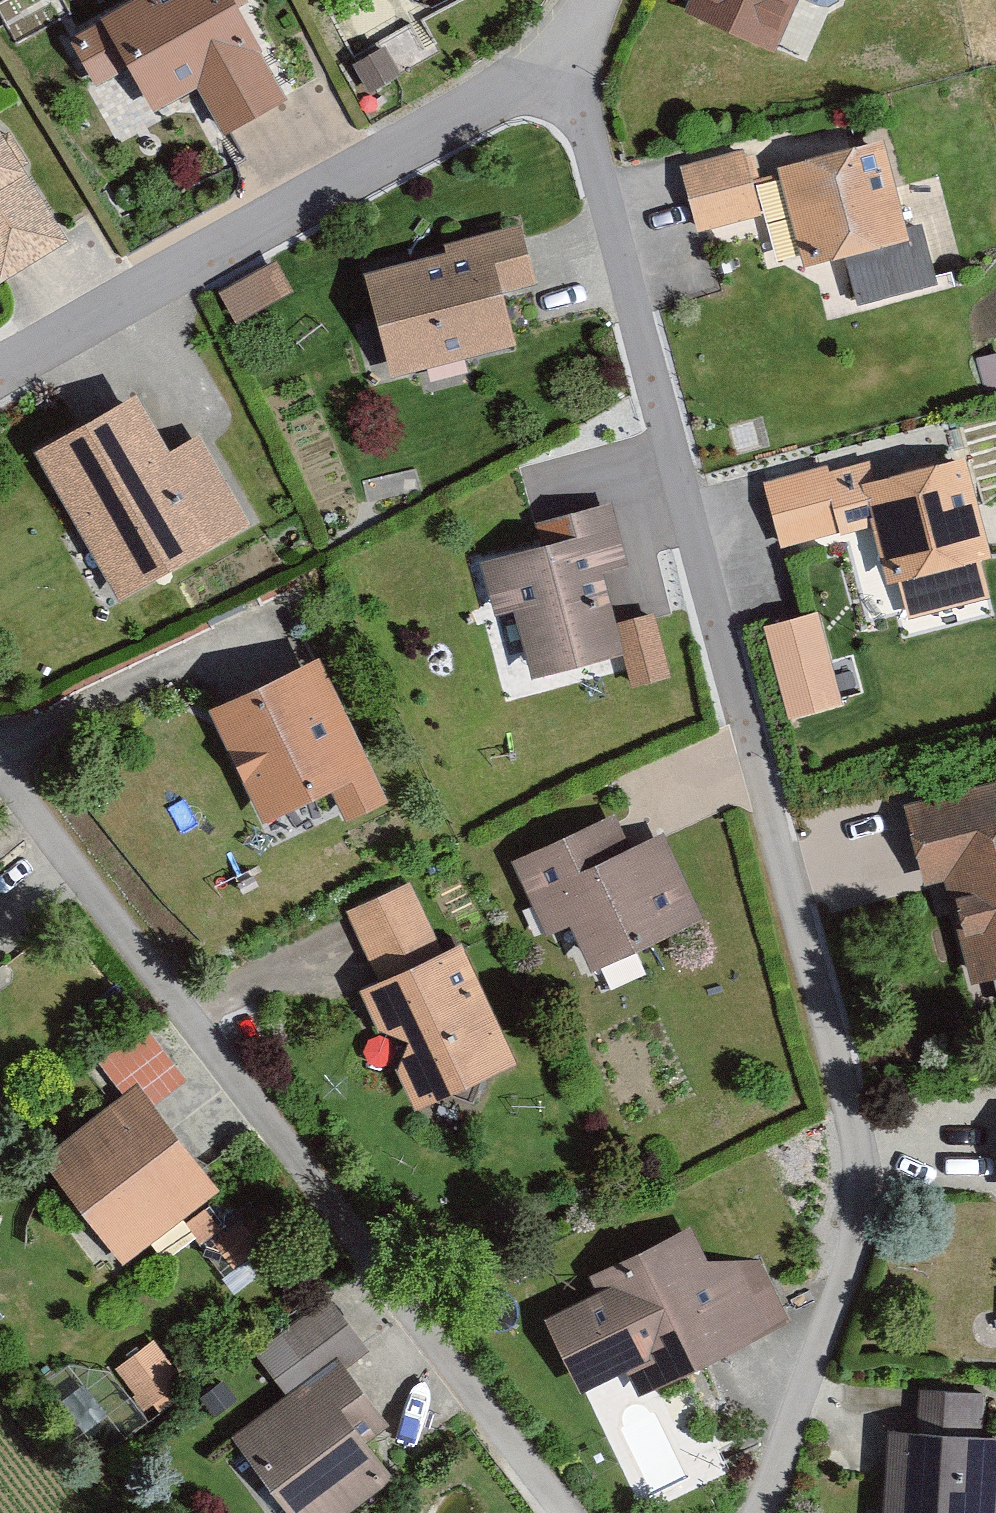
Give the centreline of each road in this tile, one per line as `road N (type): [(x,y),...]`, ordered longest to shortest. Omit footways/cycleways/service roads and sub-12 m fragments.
road 1 (residential): [(585,41),(585,146),(863,1144),(862,1222),(765,1488),(747,1512)]
road 2 (residential): [(561,1512),(0,773)]
road 3 (residential): [(0,374),(585,41)]

